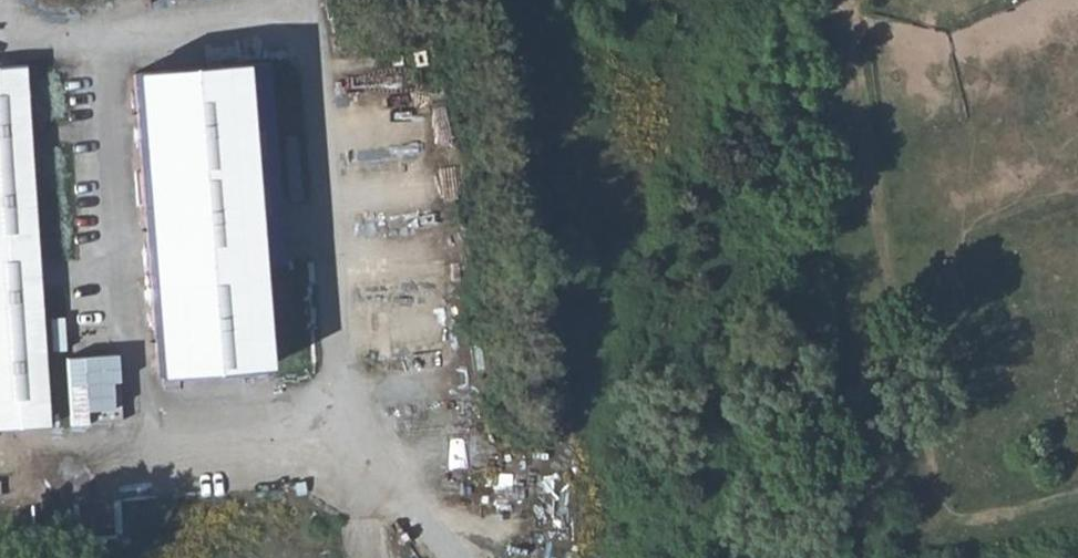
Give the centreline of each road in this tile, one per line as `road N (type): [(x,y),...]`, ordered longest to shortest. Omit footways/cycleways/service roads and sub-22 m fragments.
road 1 (track): [(521,0),(595,254),(580,557)]
road 2 (track): [(1077,506),(960,544),(766,557)]

